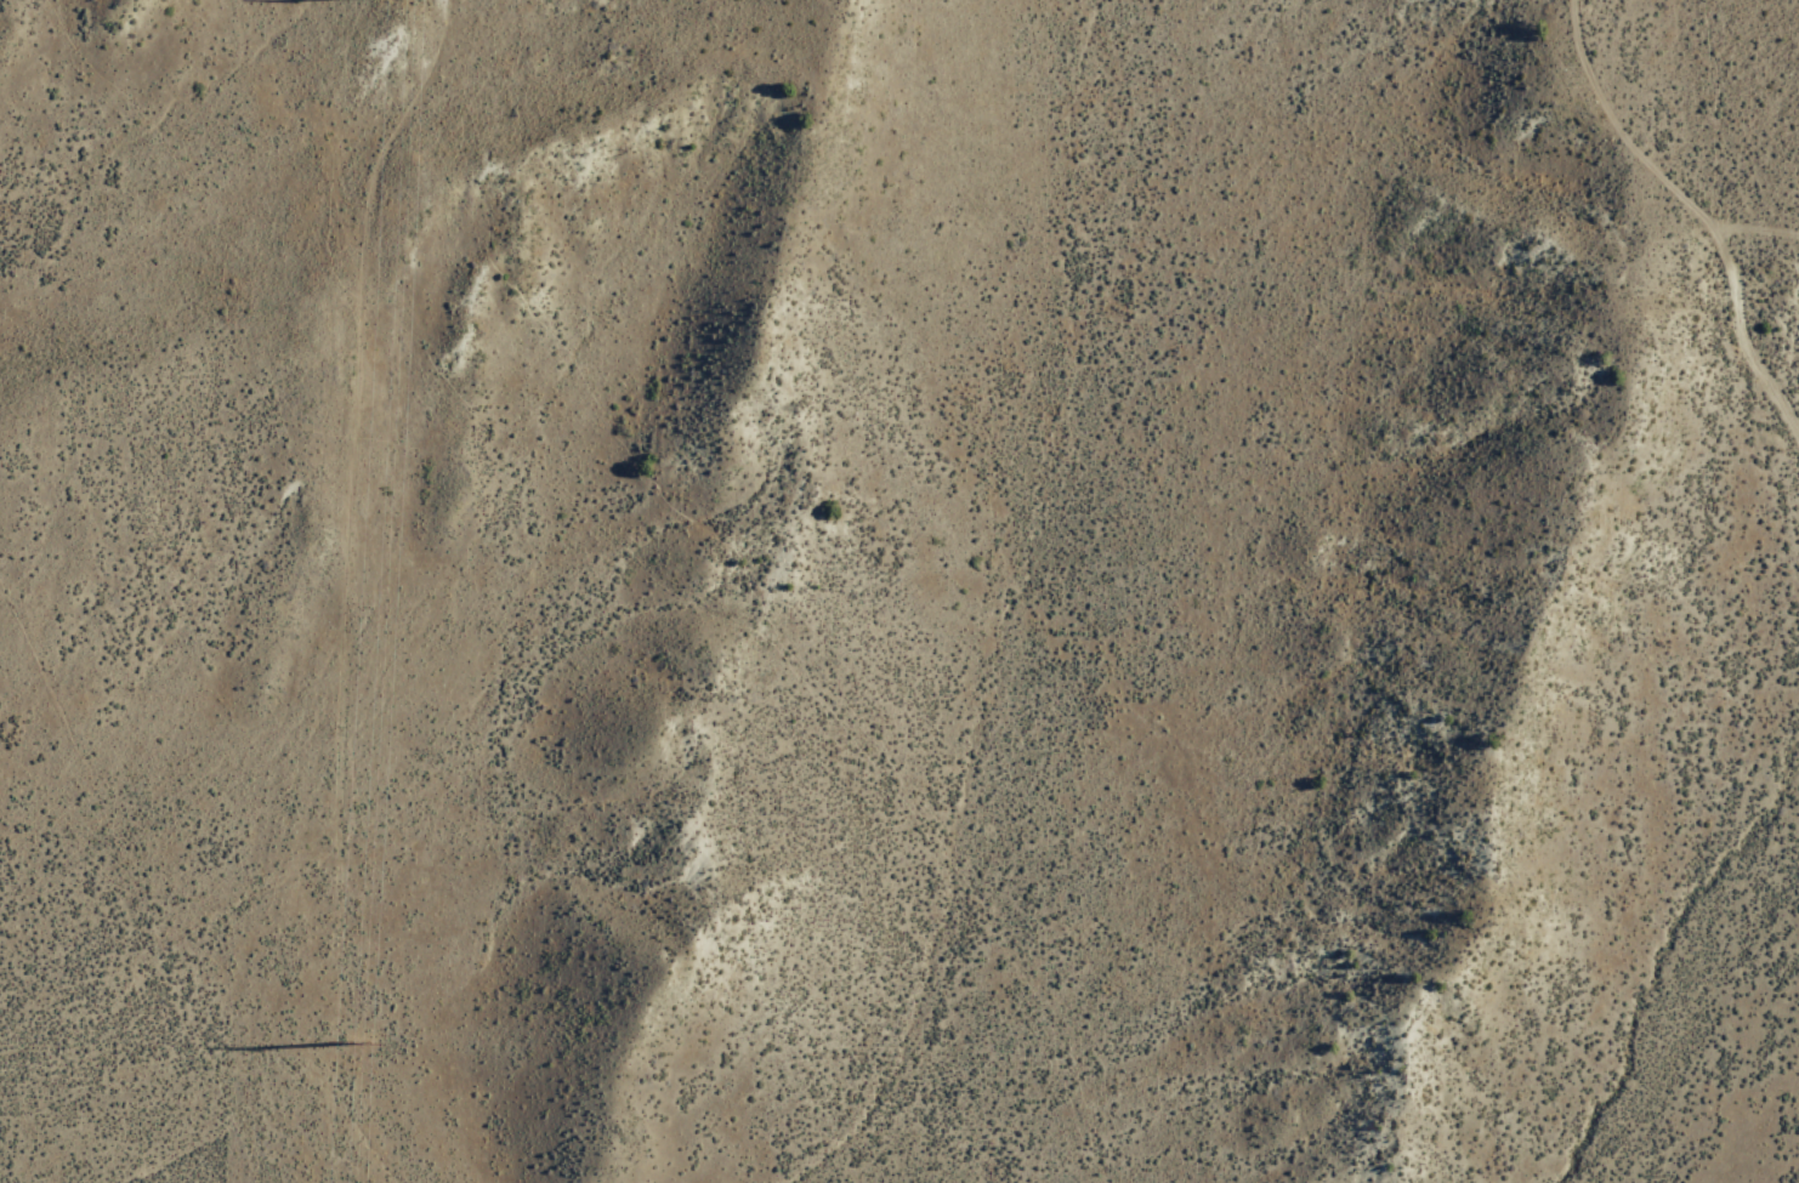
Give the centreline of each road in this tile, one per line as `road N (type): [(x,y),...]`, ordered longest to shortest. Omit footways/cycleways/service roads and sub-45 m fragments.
road 1 (track): [(442,0),(427,73),(375,170),(361,294),(318,1182)]
road 2 (track): [(1567,0),(1604,110),(1715,229),(1747,345),(1798,439)]

